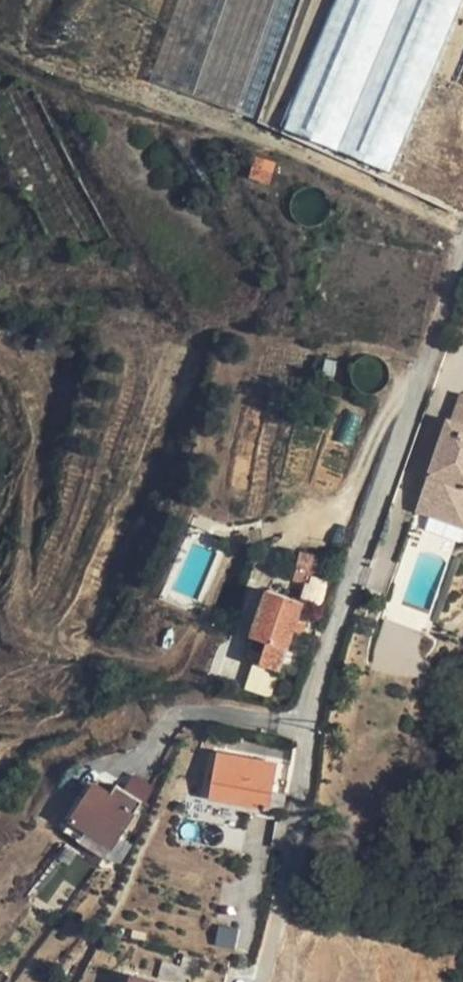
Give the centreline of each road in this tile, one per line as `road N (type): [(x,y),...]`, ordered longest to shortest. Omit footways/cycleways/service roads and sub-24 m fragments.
road 1 (residential): [(462,262),(313,713),(263,981)]

